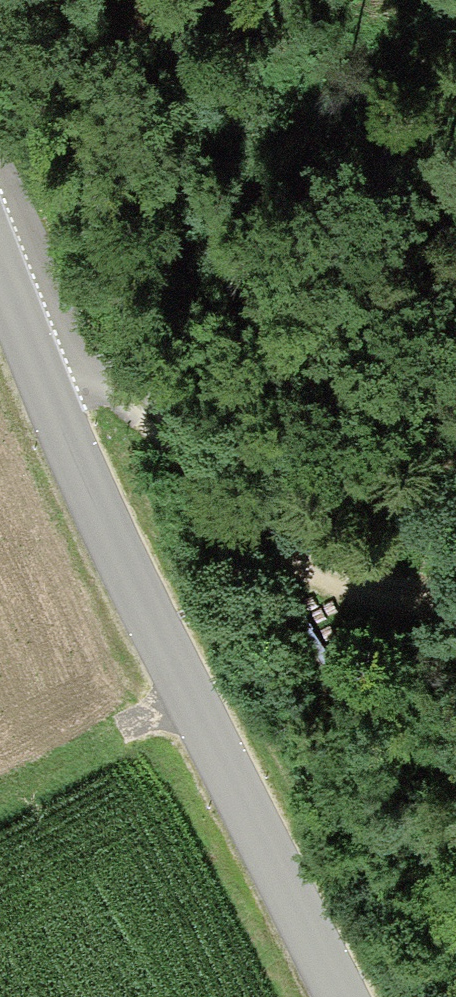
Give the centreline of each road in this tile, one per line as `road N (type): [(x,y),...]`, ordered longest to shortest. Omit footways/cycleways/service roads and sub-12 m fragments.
road 1 (tertiary): [(0,278),(144,598),(290,865),(351,996)]
road 2 (track): [(16,318),(145,431),(246,541),(313,582),(415,605),(455,597)]

